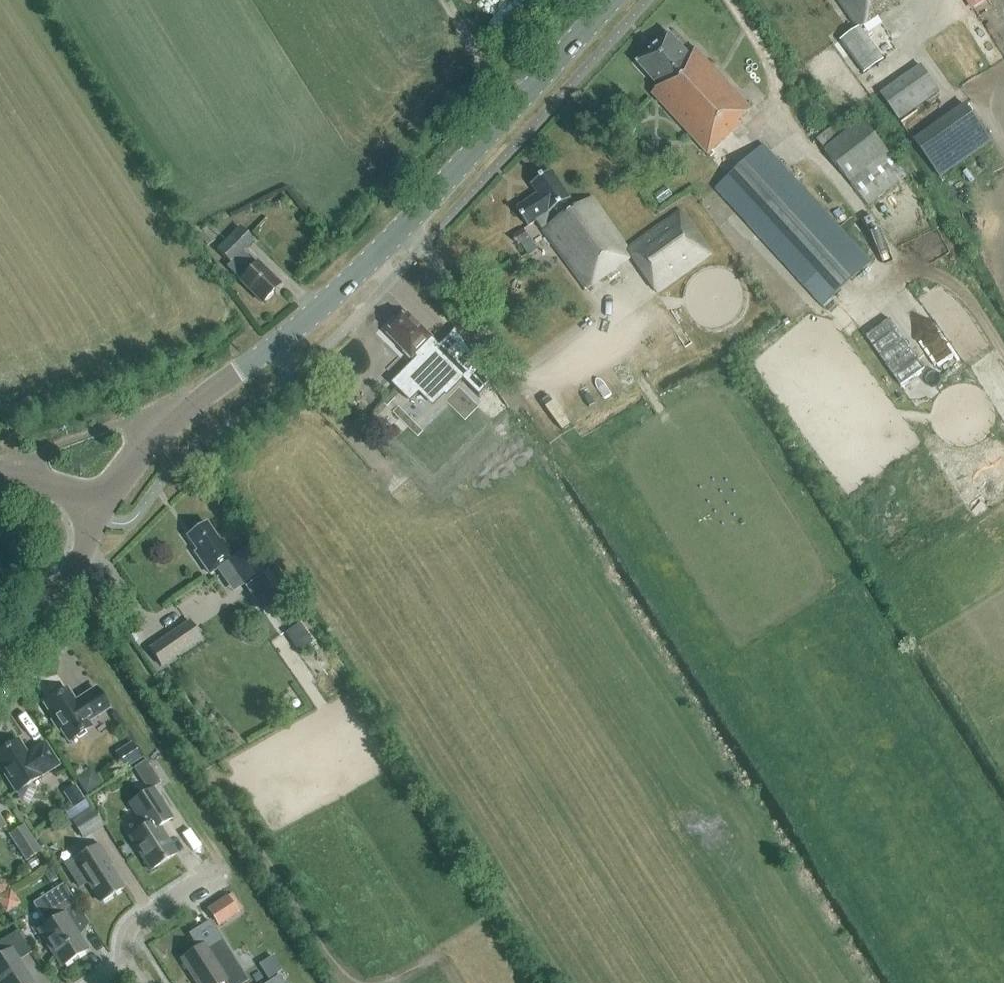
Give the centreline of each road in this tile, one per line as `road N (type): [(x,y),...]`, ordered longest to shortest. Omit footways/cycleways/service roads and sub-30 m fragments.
road 1 (tertiary): [(99,518),(167,423),(364,272),(485,156),(625,0)]
road 2 (tertiary): [(0,656),(59,597),(99,518)]
road 3 (residential): [(122,963),(123,941),(137,916),(211,872)]

